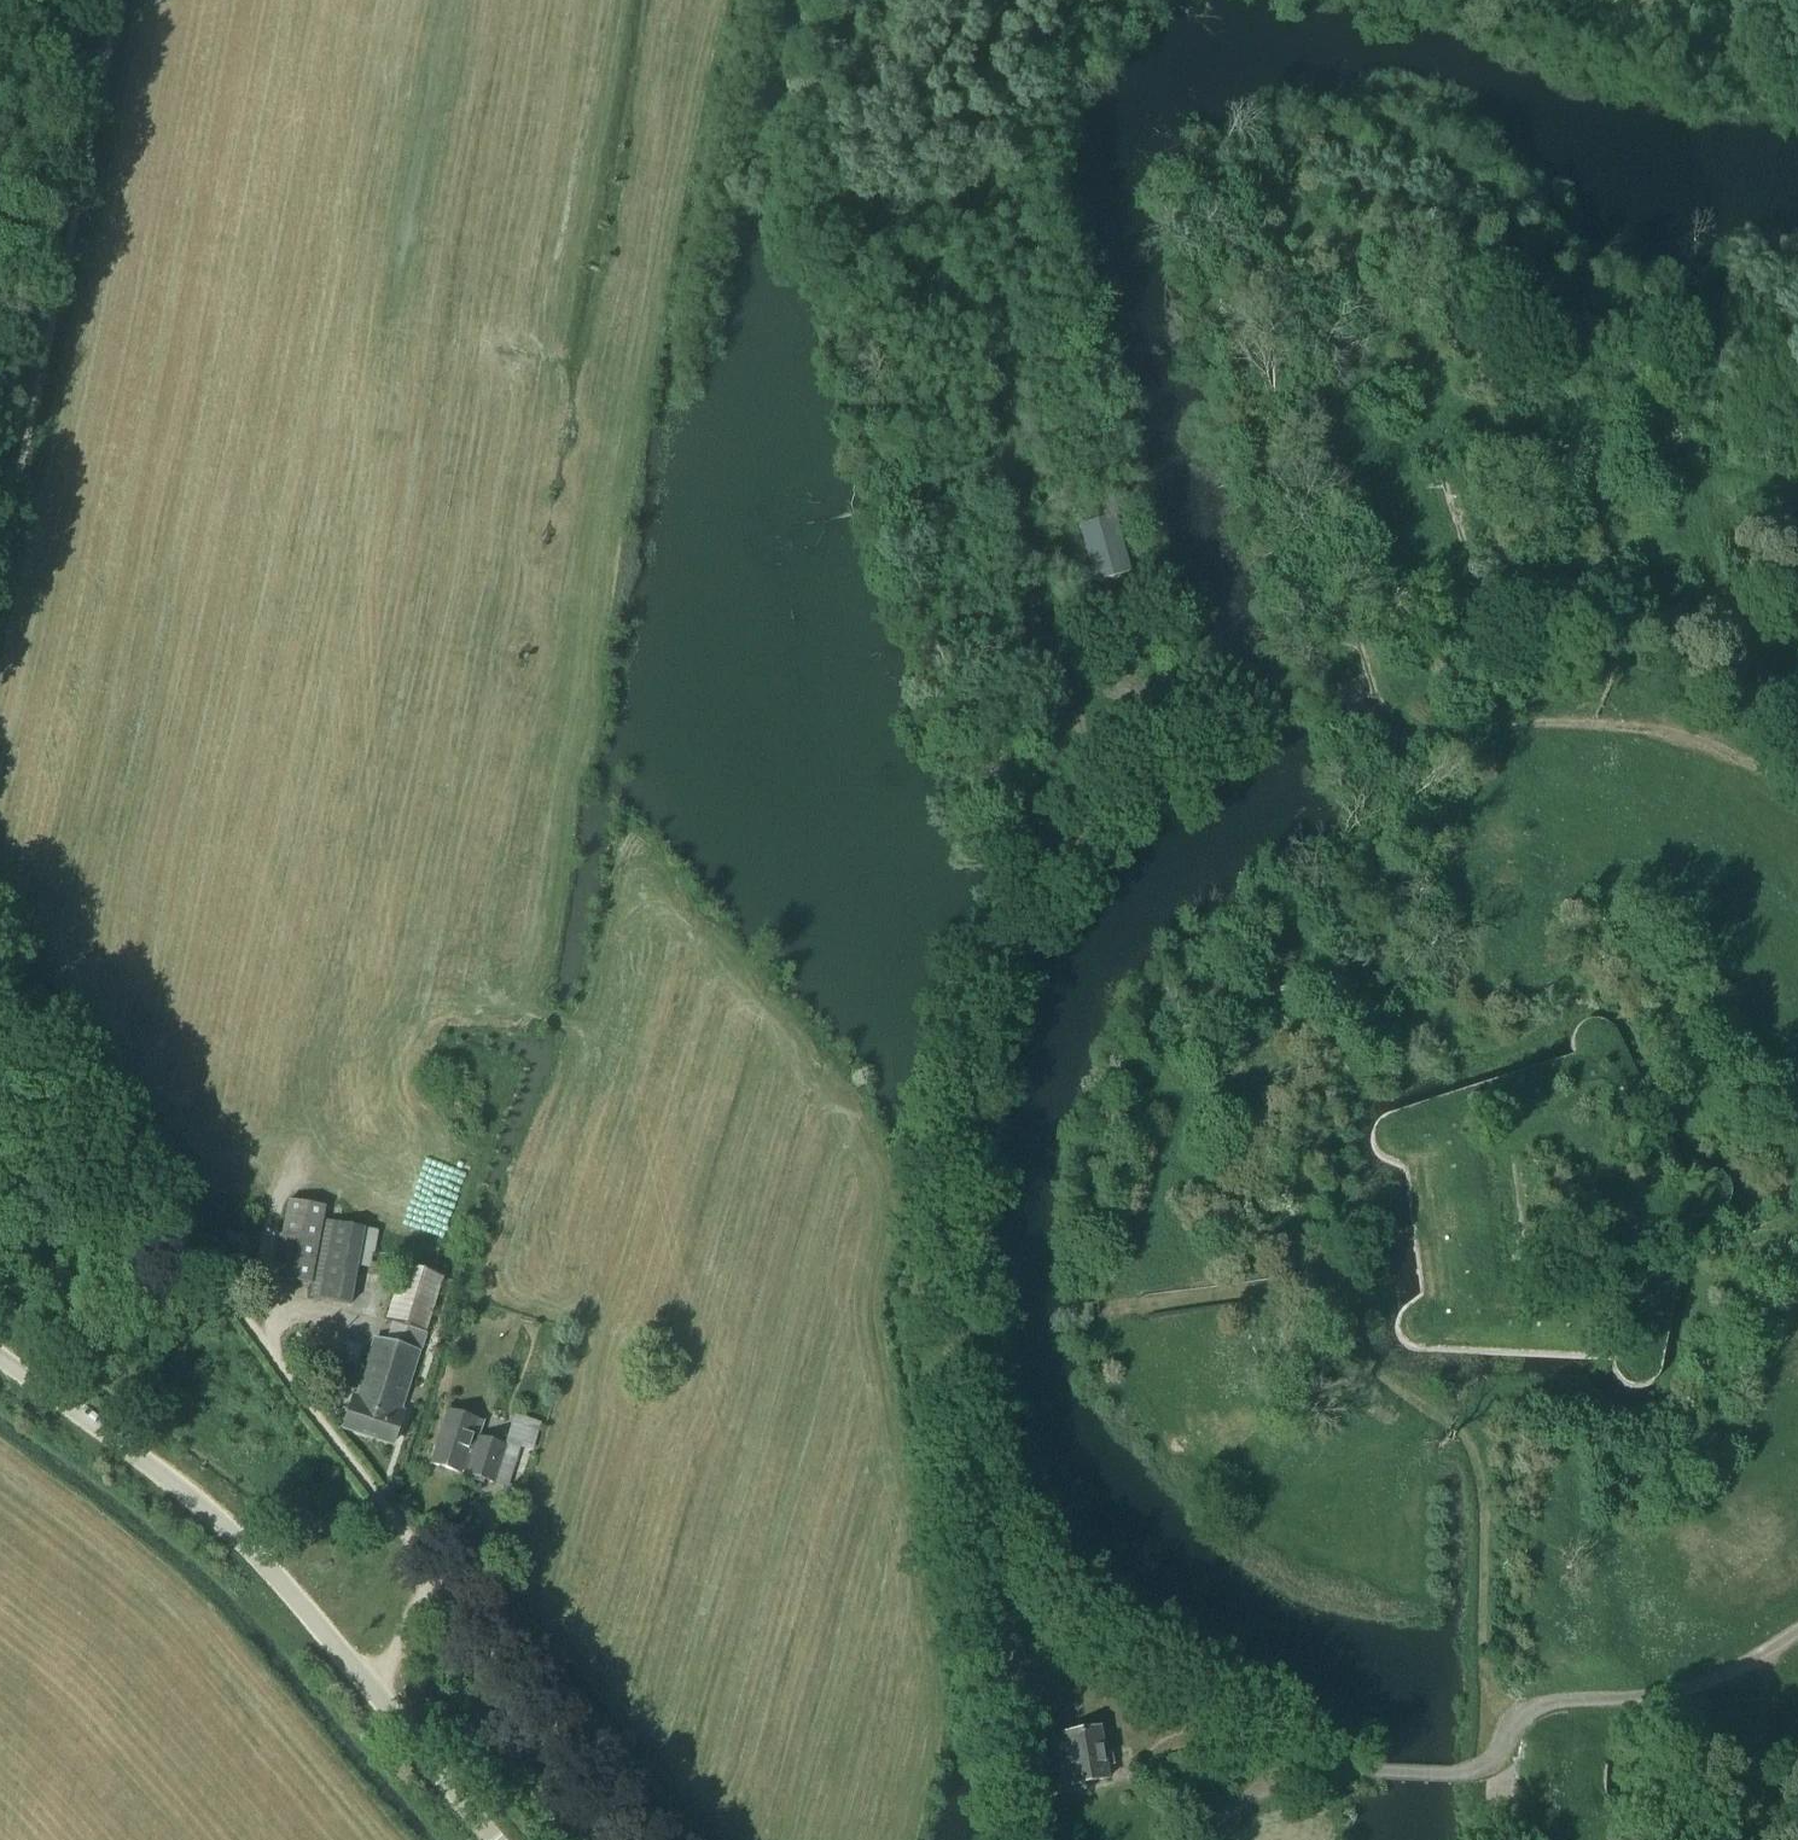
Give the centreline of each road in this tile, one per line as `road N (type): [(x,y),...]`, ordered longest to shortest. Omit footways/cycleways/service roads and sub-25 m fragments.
road 1 (unclassified): [(494,1839),(377,1692),(226,1529),(0,1357)]
road 2 (track): [(1288,1782),(1163,1697),(977,1479)]

